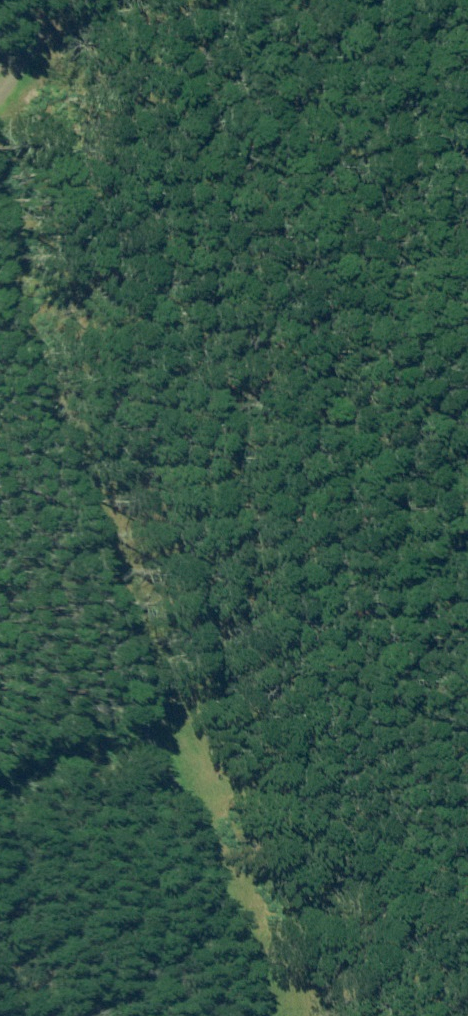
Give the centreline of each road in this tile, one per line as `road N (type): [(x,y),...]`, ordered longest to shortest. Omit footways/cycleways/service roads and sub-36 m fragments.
road 1 (unclassified): [(255,1015),(0,234)]
road 2 (track): [(0,769),(154,711)]

